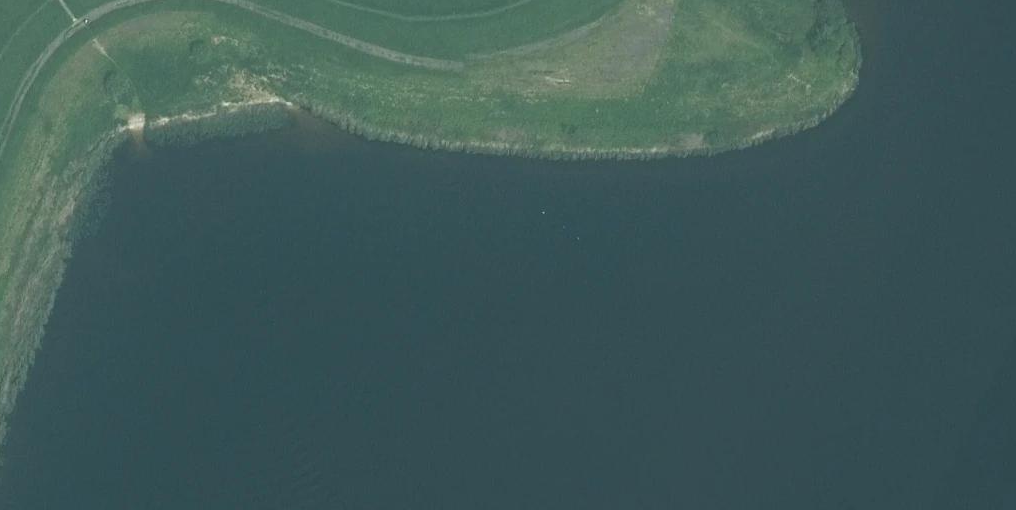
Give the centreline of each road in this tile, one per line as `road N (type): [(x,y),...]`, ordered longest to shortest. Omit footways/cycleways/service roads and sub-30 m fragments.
road 1 (unclassified): [(473,67),(432,67),(222,0)]
road 2 (unclassified): [(140,0),(79,22),(56,41),(29,73),(0,139)]

